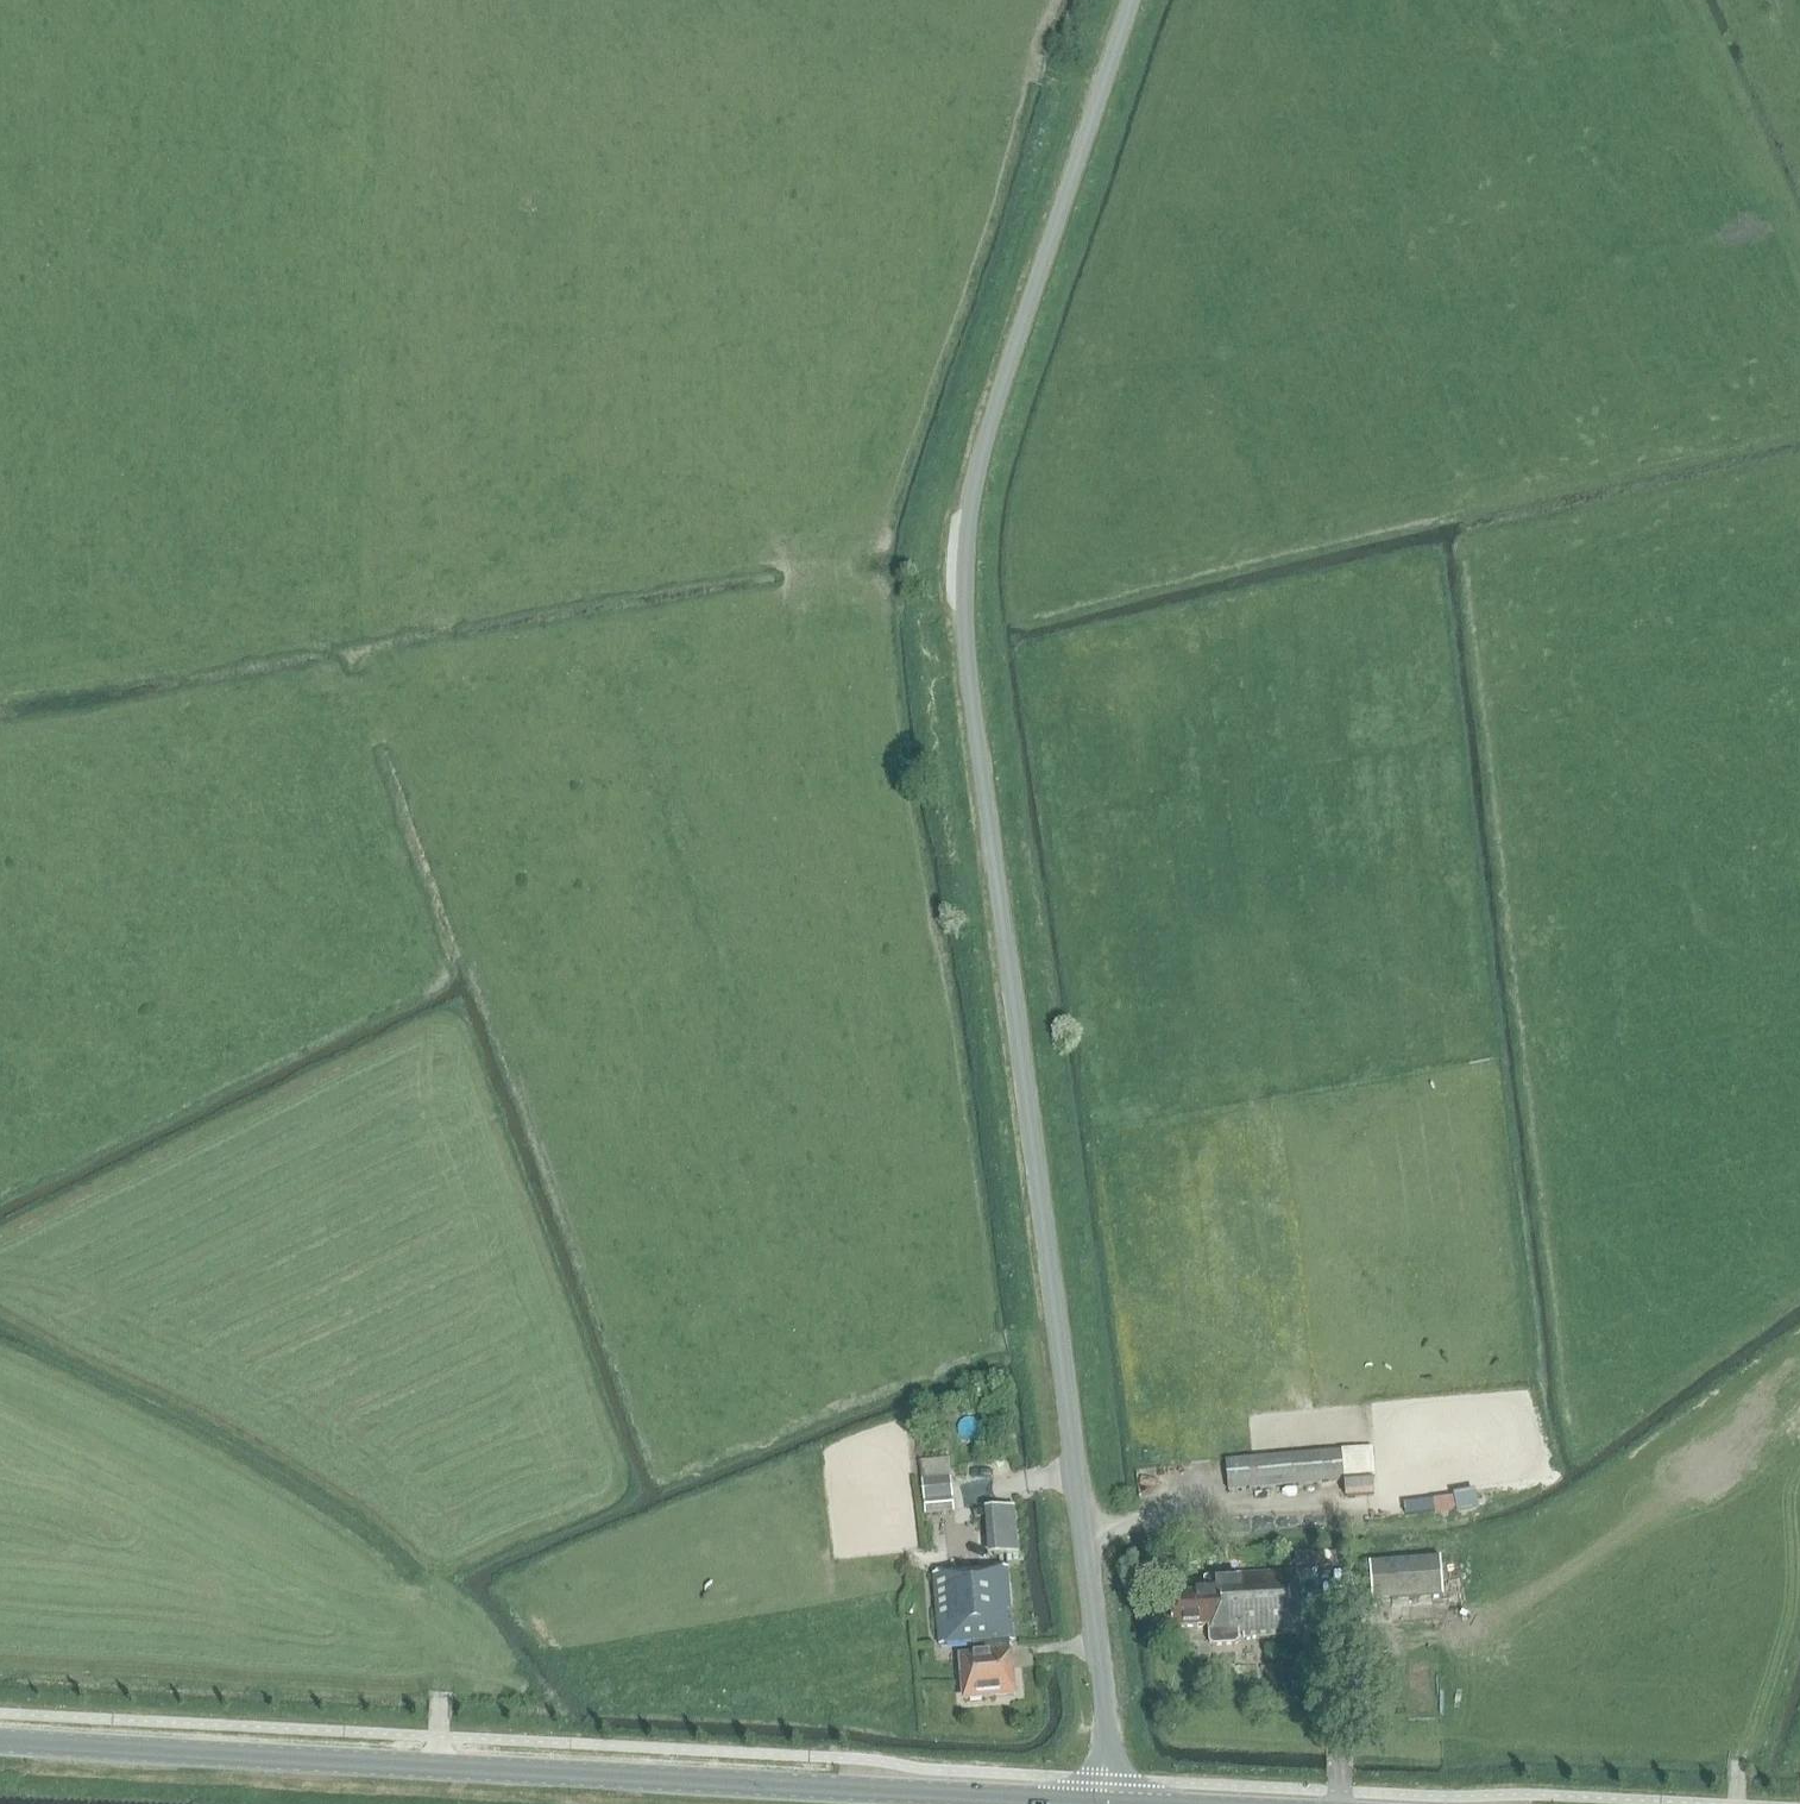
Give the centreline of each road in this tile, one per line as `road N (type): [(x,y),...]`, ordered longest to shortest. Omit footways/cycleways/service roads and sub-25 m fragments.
road 1 (unclassified): [(1112,1803),(962,603),(966,524),(981,454),(1133,0)]
road 2 (secondary): [(0,1740),(1110,1803)]

